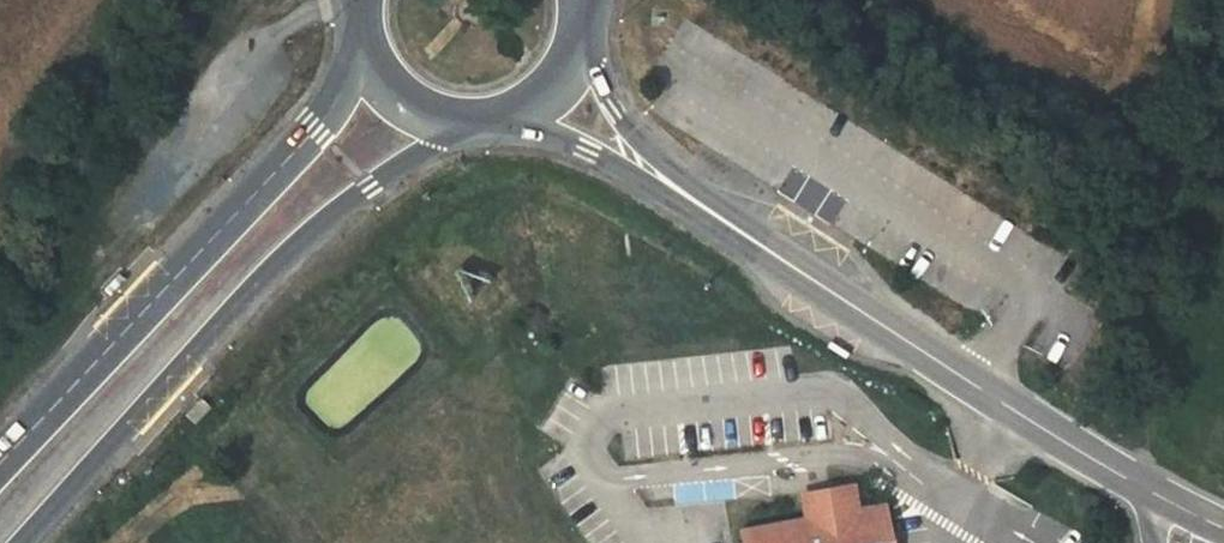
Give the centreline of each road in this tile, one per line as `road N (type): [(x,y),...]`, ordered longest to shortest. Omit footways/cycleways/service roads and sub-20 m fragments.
road 1 (primary): [(20,542),(180,369),(369,185),(449,125)]
road 2 (secondary): [(681,191),(1011,410),(1173,503)]
road 3 (primary): [(362,59),(314,129),(0,460)]
road 4 (track): [(1158,494),(1173,430),(1177,258),(1200,125)]
road 5 (secondary): [(681,191),(610,109),(582,48)]
road 6 (secondary): [(528,112),(681,191)]

